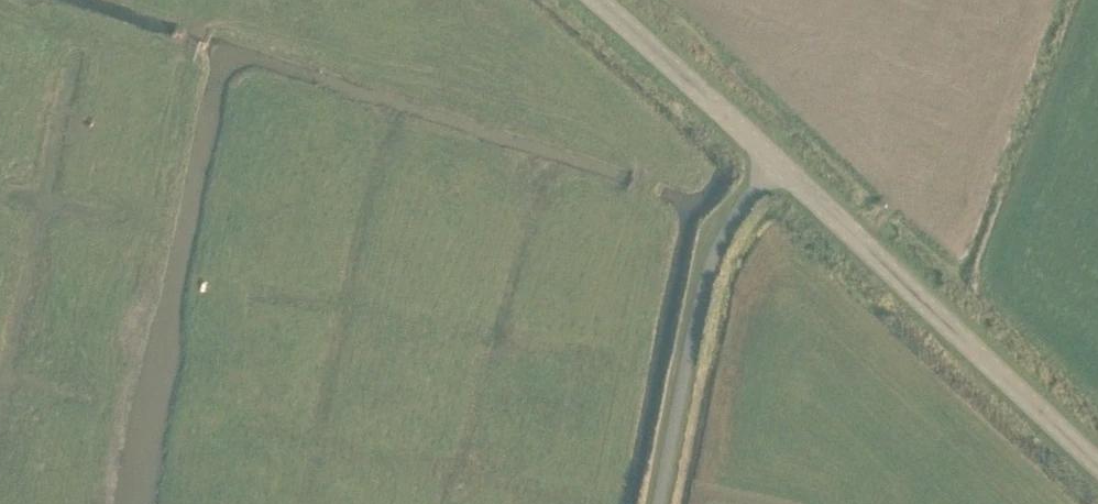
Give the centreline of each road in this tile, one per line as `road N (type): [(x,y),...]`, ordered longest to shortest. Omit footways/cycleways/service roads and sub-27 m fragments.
road 1 (tertiary): [(1097,471),(671,69),(583,0)]

